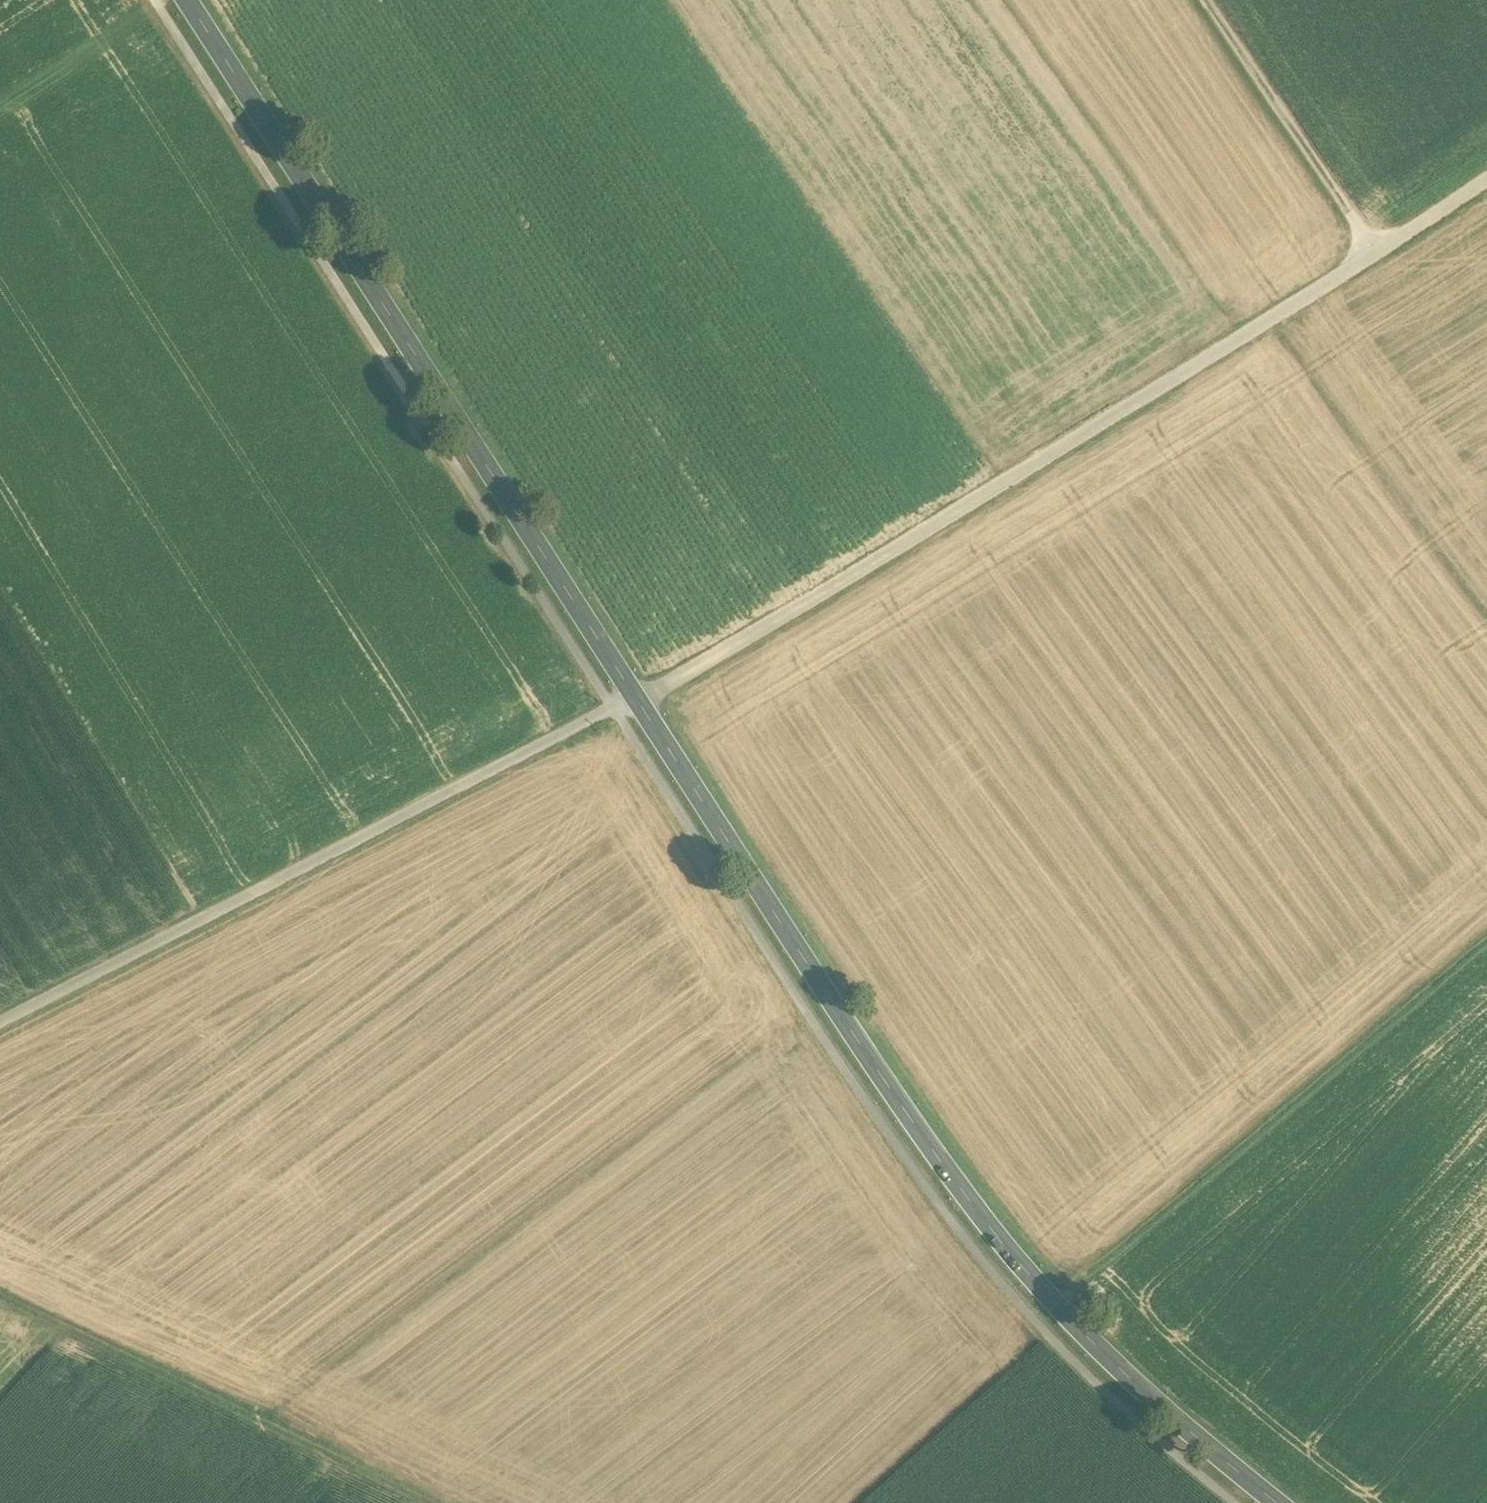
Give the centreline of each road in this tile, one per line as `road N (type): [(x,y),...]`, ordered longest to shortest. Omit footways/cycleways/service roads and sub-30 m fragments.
road 1 (track): [(1486,180),(637,698),(0,1020)]
road 2 (secondary): [(637,698),(968,1211),(1138,1401),(1268,1502)]
road 3 (secondary): [(637,698),(187,0)]
road 4 (track): [(1053,1302),(1486,939)]
road 5 (track): [(416,1502),(0,1301)]
road 6 (track): [(1376,252),(1205,0)]
road 7 (track): [(166,0),(0,100)]

